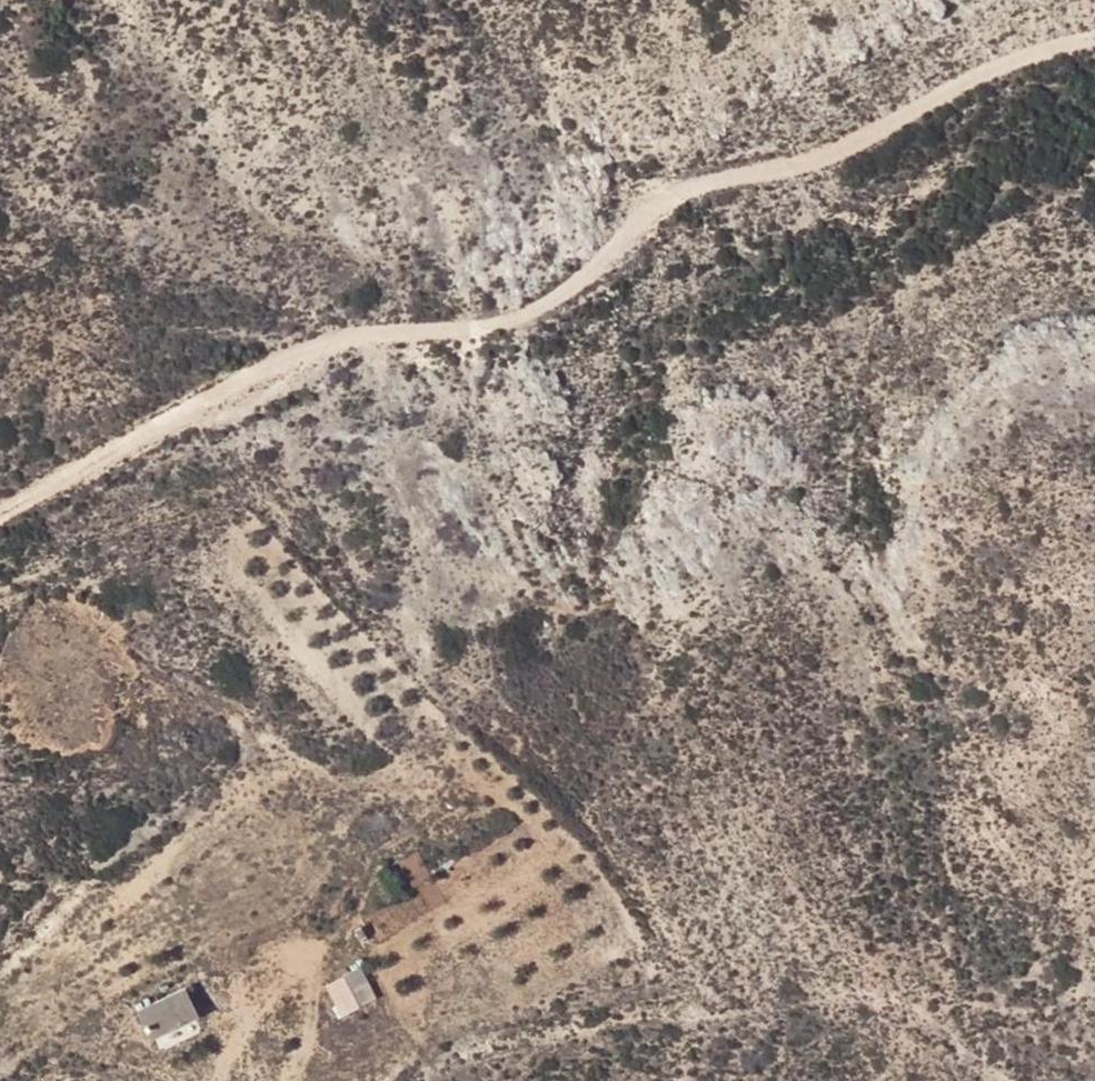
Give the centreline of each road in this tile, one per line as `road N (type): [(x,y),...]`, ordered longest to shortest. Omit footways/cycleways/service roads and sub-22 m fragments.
road 1 (track): [(0,516),(322,347),(441,333),(537,307),(589,269),(614,228),(651,202),(831,153),(956,84),(1045,49),(1094,40)]

